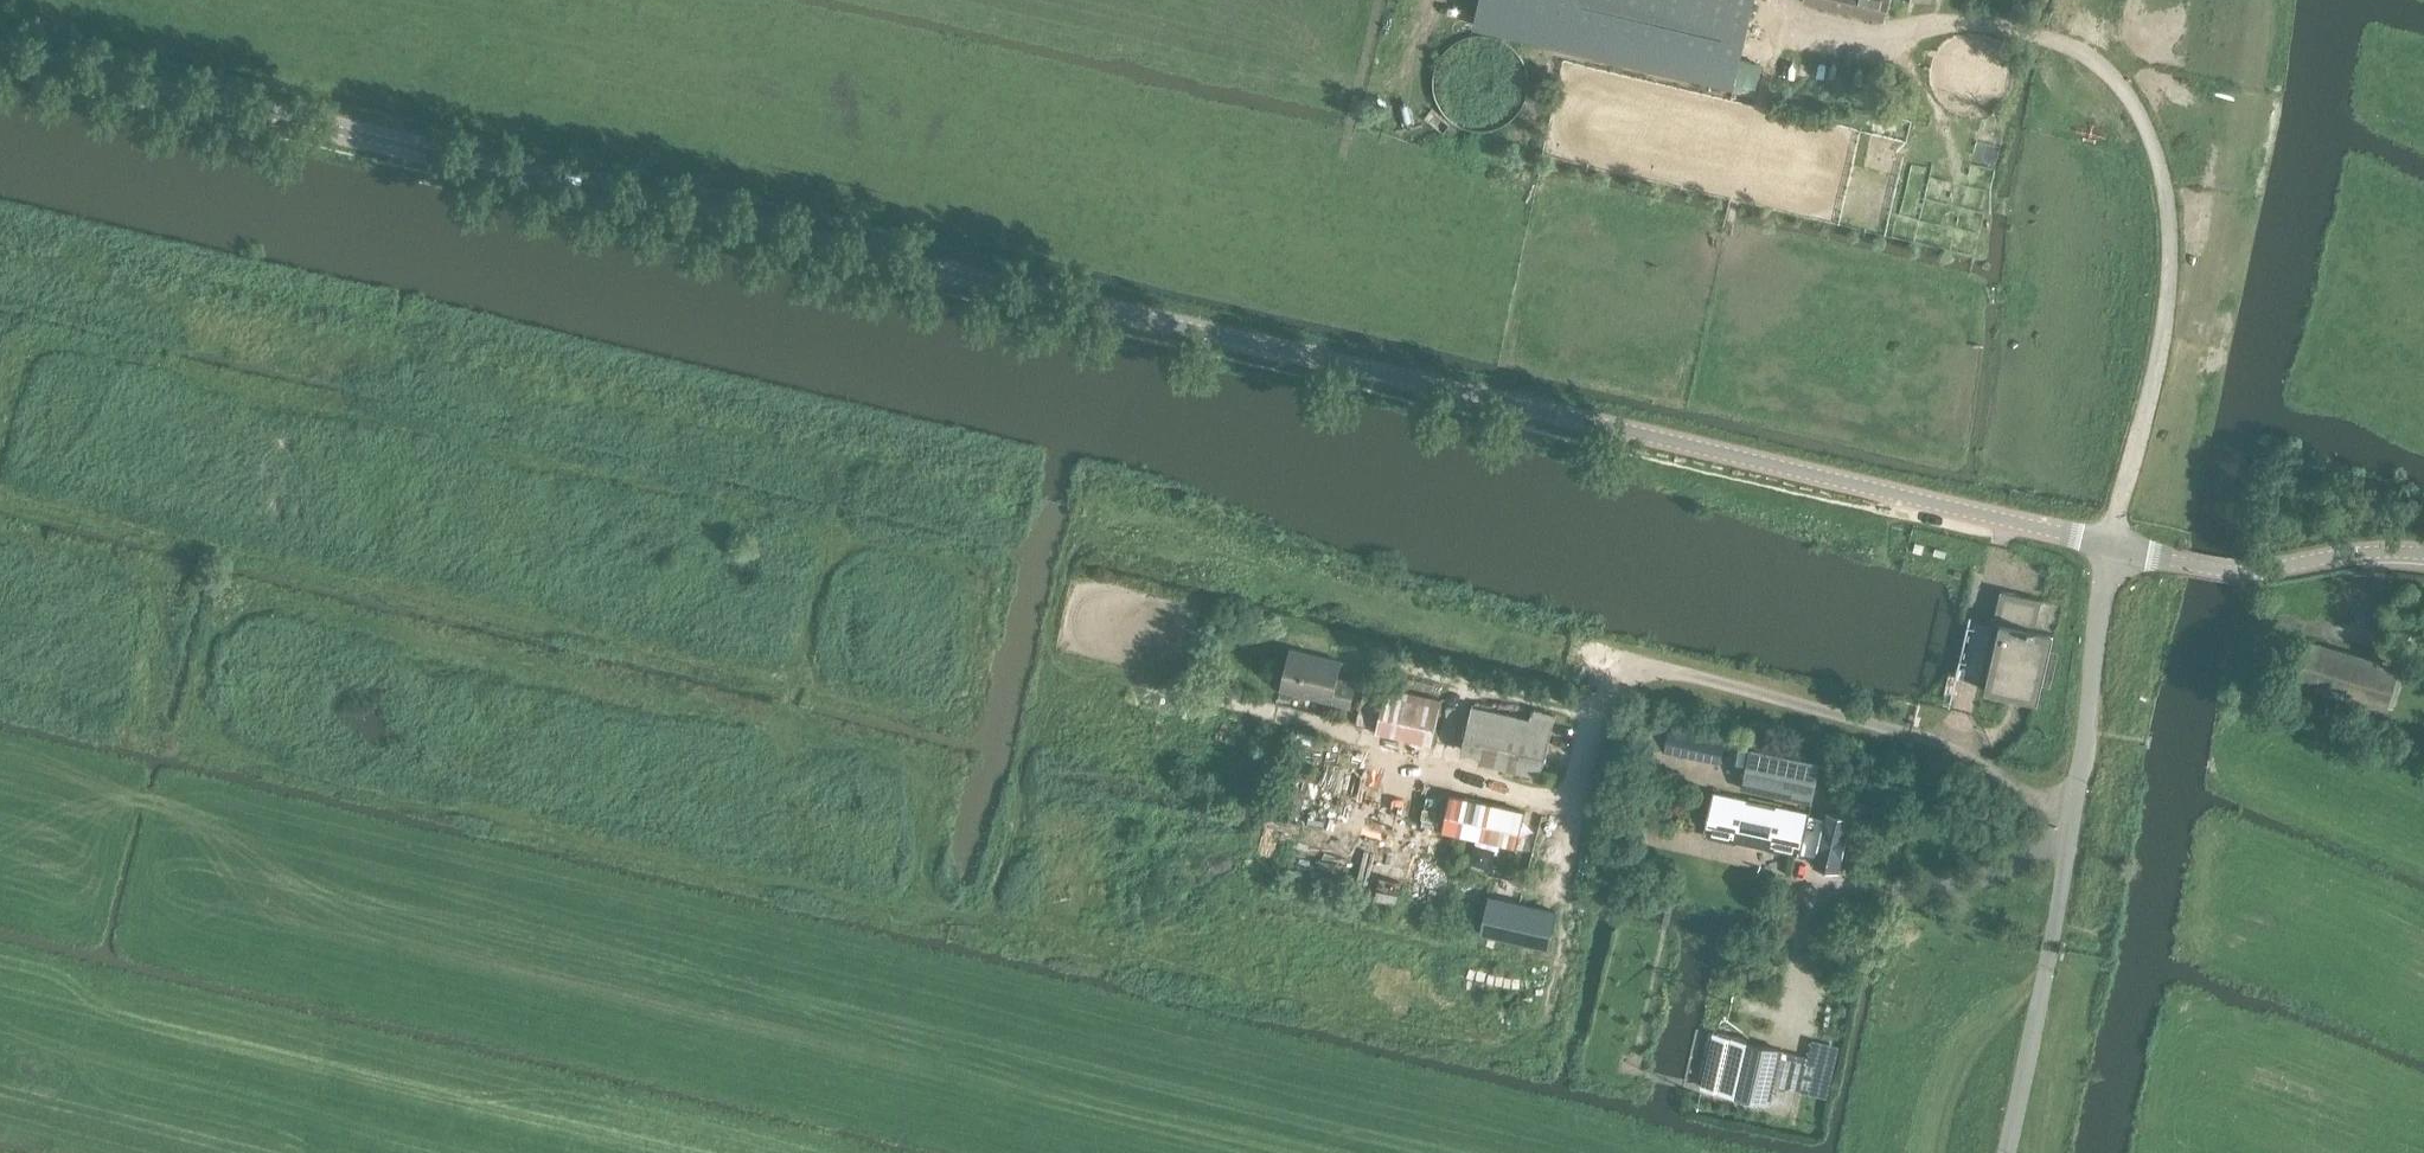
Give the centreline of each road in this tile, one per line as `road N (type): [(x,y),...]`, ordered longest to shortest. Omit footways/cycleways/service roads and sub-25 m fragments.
road 1 (unclassified): [(2114,545),(0,57)]
road 2 (track): [(2114,545),(2158,370),(2171,276),(2167,187),(2154,141),(2117,81),(2058,41),(1980,23),(1912,32)]
road 3 (unclassified): [(2010,1152),(2114,545)]
road 4 (unclassified): [(2114,545),(2248,572),(2353,552),(2423,553)]
road 5 (track): [(1583,793),(1613,674)]

